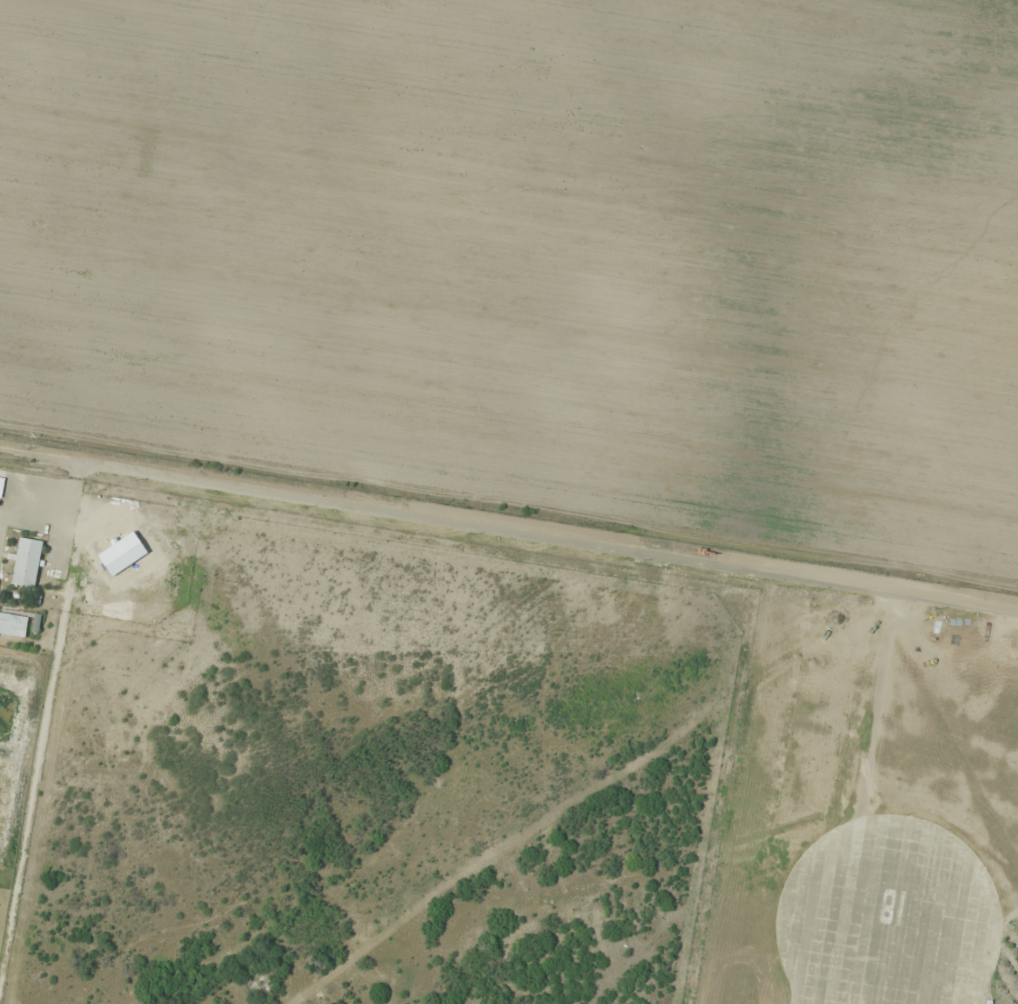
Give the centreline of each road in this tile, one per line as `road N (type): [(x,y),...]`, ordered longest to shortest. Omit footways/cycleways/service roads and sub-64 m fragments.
road 1 (residential): [(0,450),(1017,610)]

